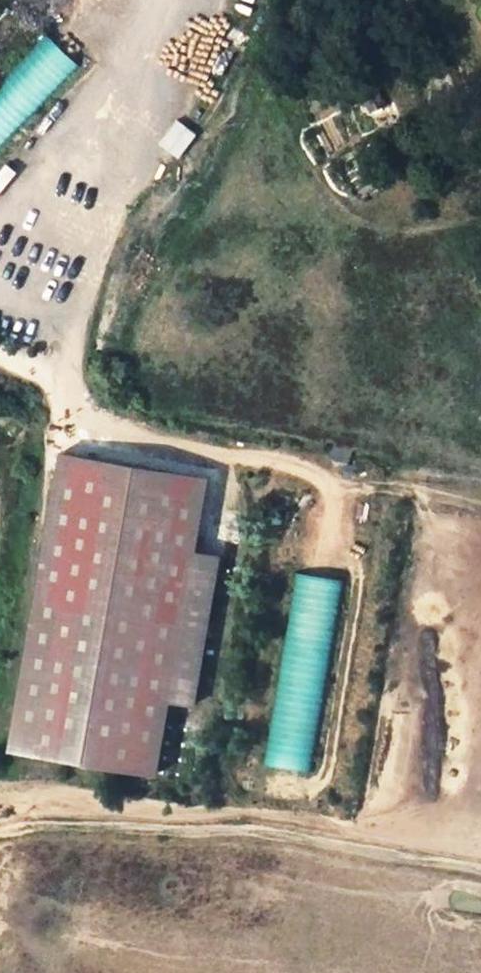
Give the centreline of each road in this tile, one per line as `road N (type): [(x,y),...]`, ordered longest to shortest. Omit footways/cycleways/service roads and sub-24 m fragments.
road 1 (residential): [(480,176),(413,0)]

